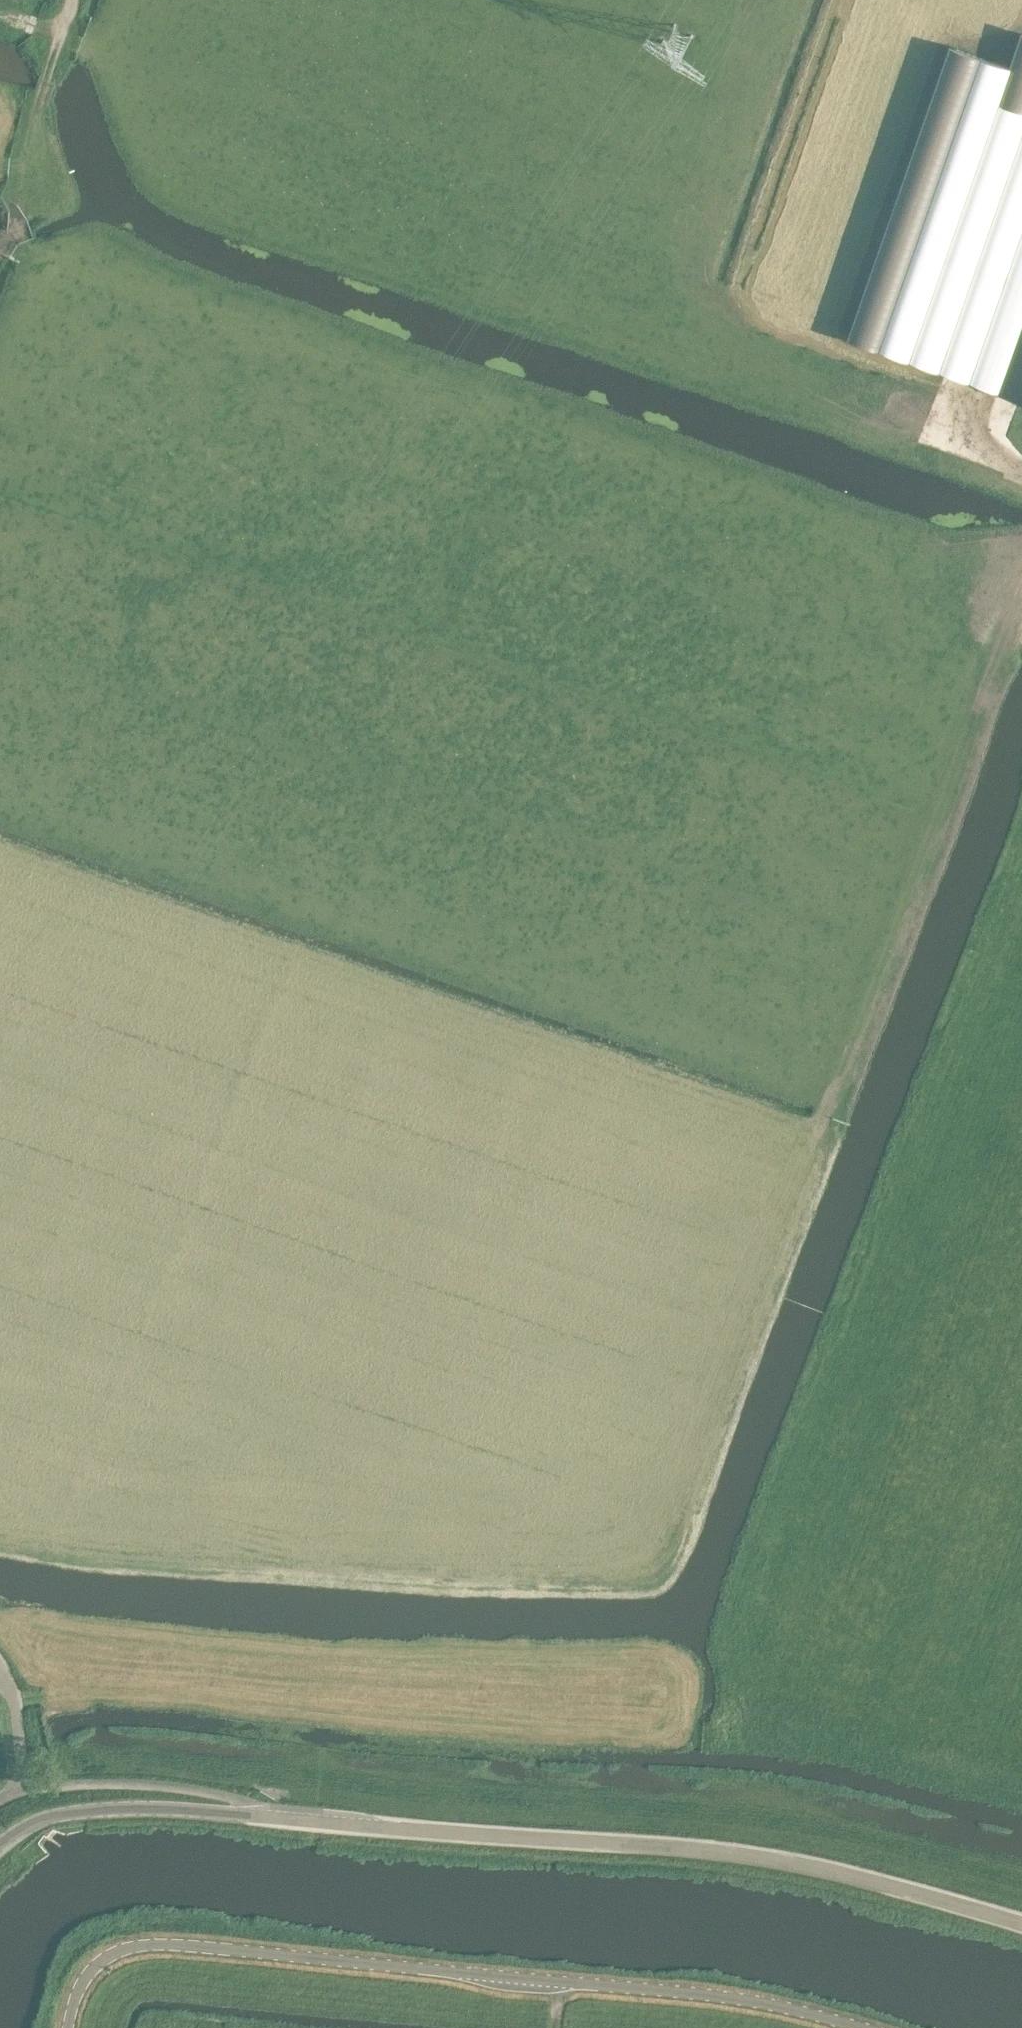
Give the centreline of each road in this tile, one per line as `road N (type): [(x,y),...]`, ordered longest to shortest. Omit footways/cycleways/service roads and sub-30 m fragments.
road 1 (unclassified): [(67,2027),(83,1975),(109,1951),(144,1943),(721,1996),(860,2027)]
road 2 (tertiary): [(1021,1926),(751,1855),(312,1820)]
road 3 (tertiary): [(0,1849),(44,1819),(84,1811),(312,1820)]
road 4 (unclassified): [(27,1791),(166,1788),(312,1820)]
road 5 (track): [(0,247),(14,237),(40,93),(69,0)]
road 6 (unclassified): [(0,1668),(17,1707),(27,1791)]

